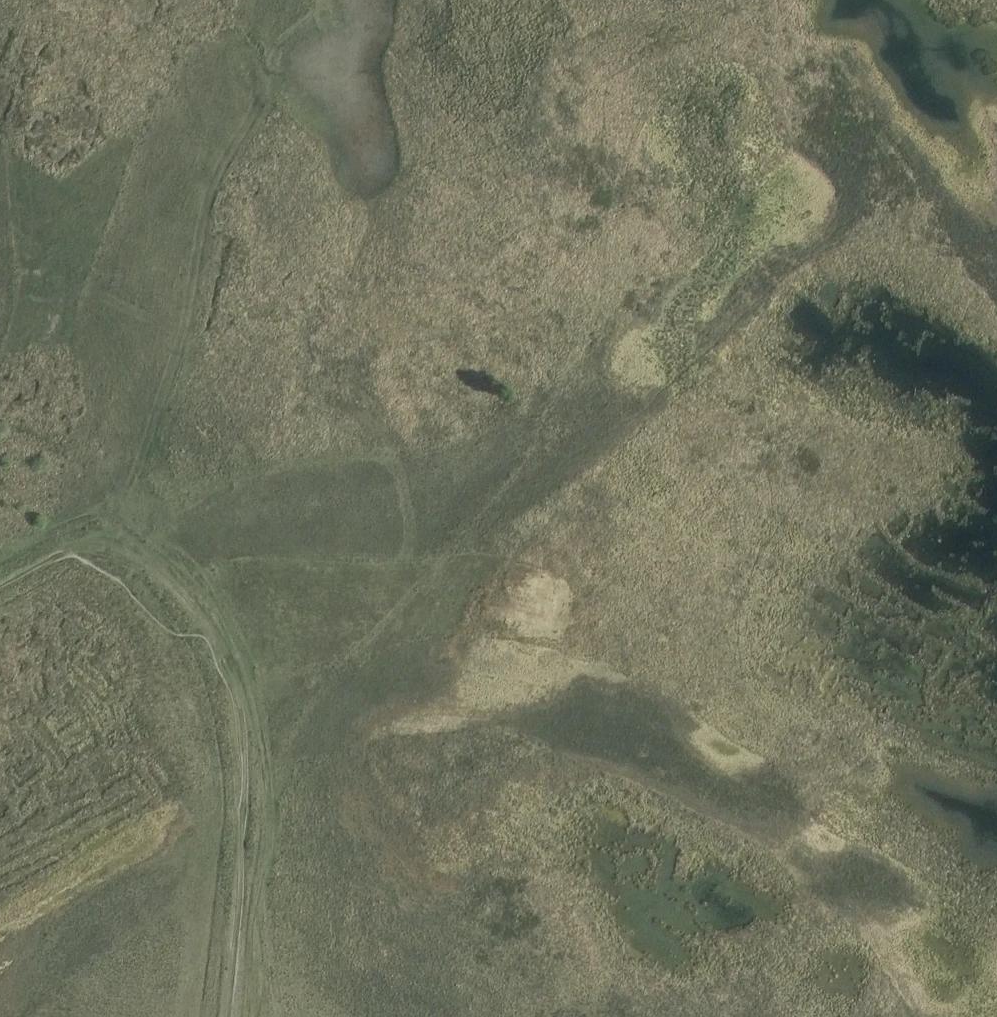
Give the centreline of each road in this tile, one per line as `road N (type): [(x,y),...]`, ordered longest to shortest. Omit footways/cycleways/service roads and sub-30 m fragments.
road 1 (track): [(225,1016),(243,752),(237,704),(199,610),(168,581),(105,548),(64,551),(0,585)]

